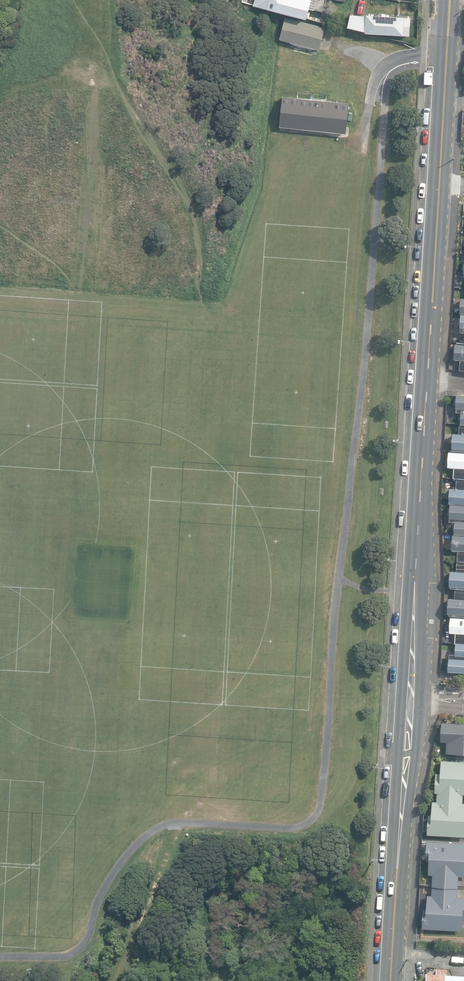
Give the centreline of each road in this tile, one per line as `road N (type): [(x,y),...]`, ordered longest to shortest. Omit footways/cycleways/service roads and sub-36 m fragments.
road 1 (secondary): [(448,0),(391,980)]

